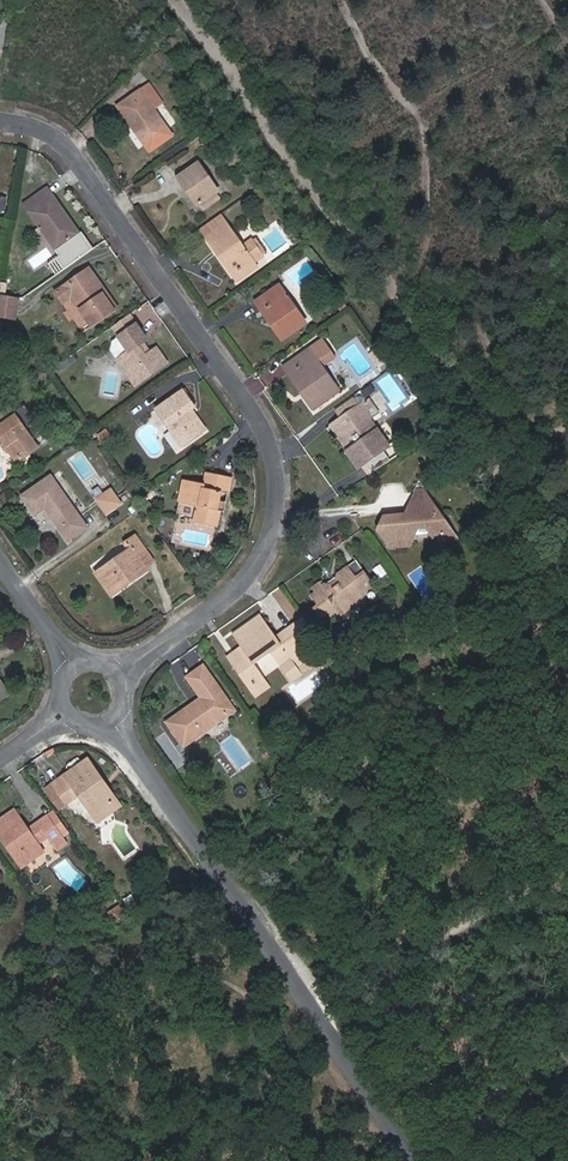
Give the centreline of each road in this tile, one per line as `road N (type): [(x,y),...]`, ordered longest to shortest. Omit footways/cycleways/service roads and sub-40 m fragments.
road 1 (residential): [(123,677),(250,575),(274,519),(271,447),(75,158),(53,137),(0,122)]
road 2 (residential): [(117,714),(412,1160)]
road 3 (residential): [(77,671),(0,561)]

